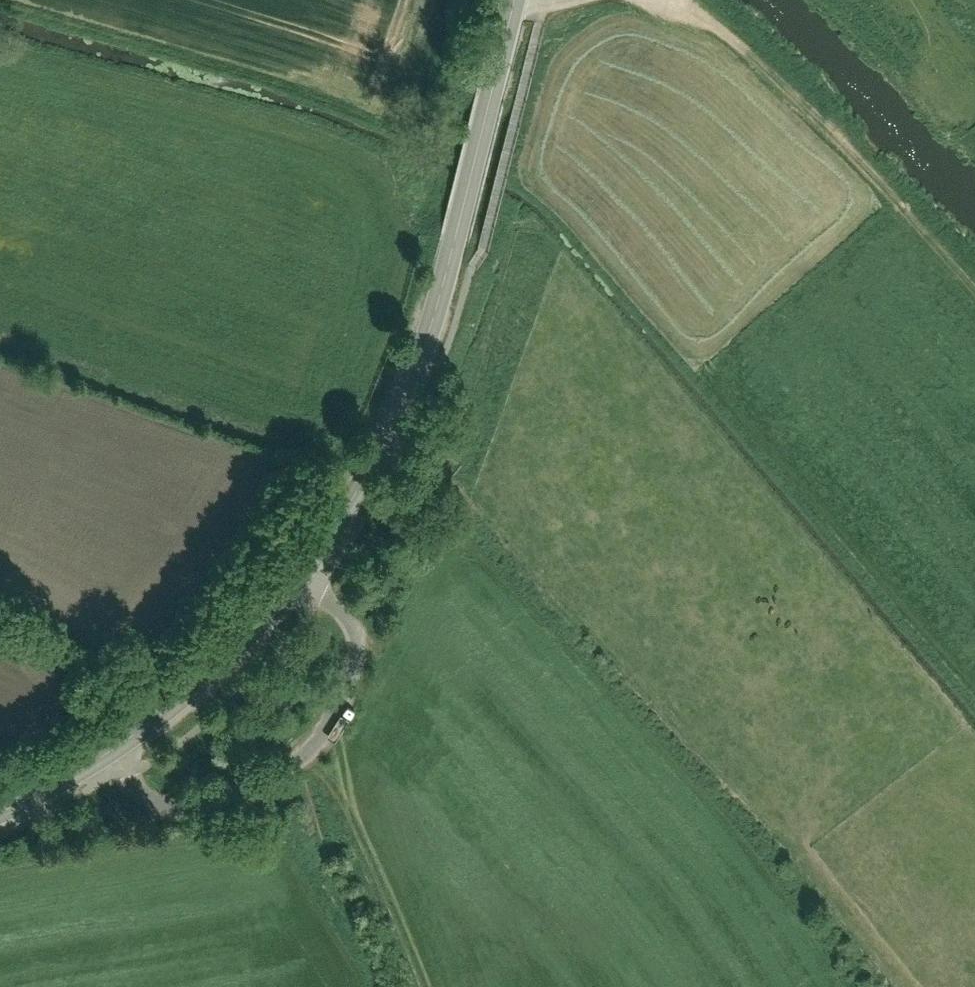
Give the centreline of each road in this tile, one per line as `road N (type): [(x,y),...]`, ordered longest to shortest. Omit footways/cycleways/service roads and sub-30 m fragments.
road 1 (tertiary): [(0,808),(107,754),(182,693),(298,575),(342,508),(421,347),(512,0)]
road 2 (track): [(421,986),(310,743)]

